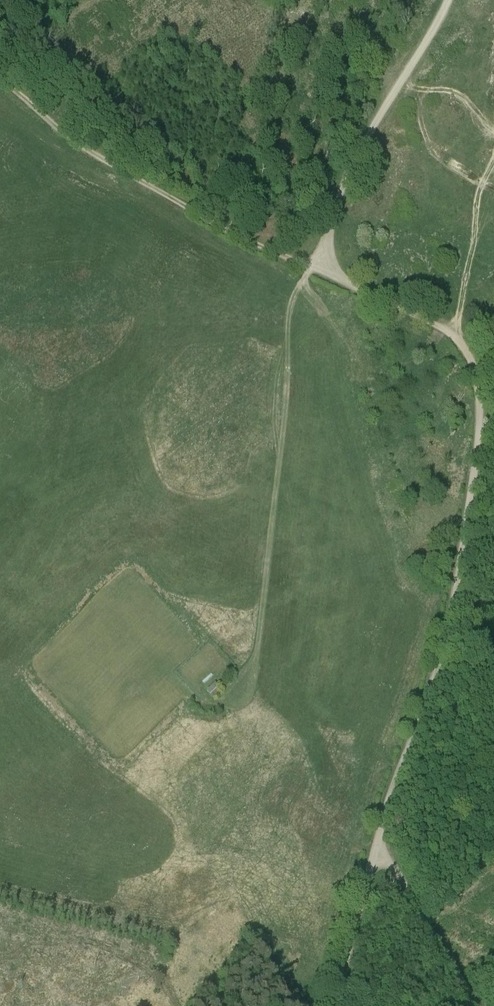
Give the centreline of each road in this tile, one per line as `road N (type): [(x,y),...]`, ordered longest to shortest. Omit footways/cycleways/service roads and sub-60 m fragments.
road 1 (track): [(317,270),(295,297),(268,402),(272,438),(246,670),(237,691),(212,703)]
road 2 (track): [(0,74),(118,165),(317,270)]
road 3 (track): [(481,189),(448,170),(424,132),(419,102),(437,89),(454,90),(493,133)]
road 4 (track): [(457,336),(477,201),(493,157)]
road 5 (track): [(377,855),(397,871),(473,1005)]

